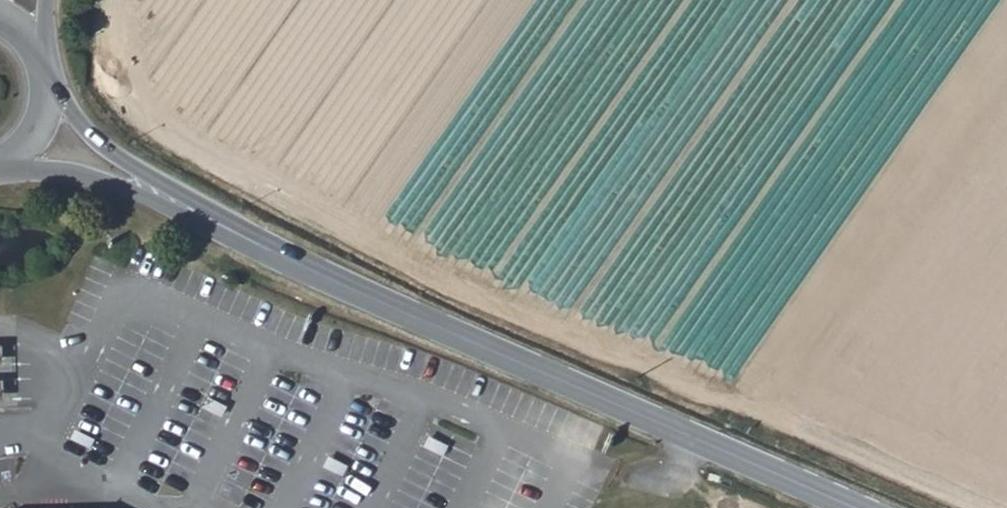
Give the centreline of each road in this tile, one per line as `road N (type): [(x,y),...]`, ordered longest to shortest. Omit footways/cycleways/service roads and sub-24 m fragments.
road 1 (secondary): [(849,507),(504,359),(234,229)]
road 2 (secondary): [(1,164),(110,181),(234,229)]
road 3 (secondary): [(234,229),(119,157),(51,94)]

